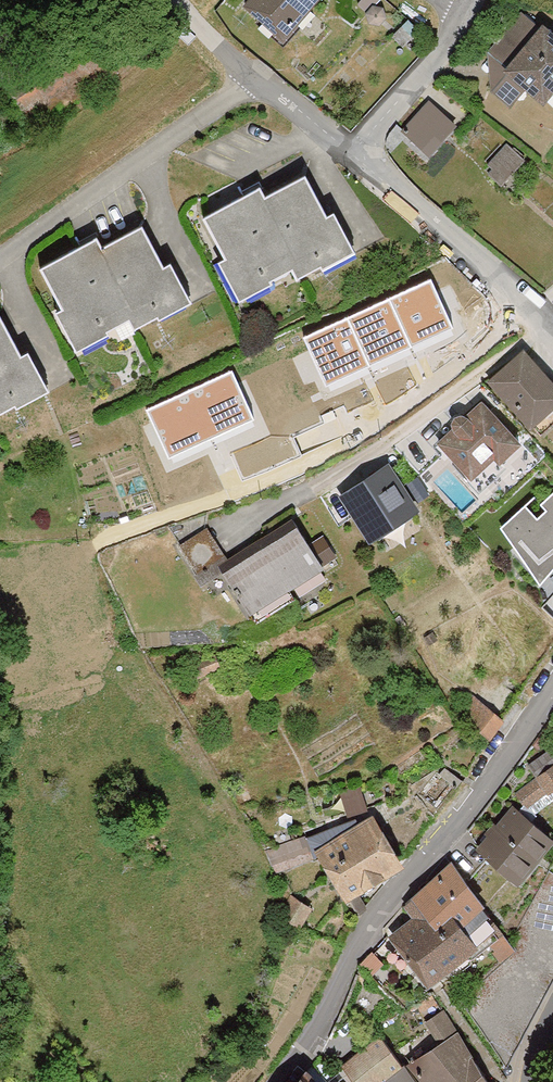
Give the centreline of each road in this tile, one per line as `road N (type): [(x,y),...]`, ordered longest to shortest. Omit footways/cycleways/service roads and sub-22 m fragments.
road 1 (tertiary): [(0,653),(319,621),(552,627)]
road 2 (residential): [(552,700),(463,828),(386,917),(326,1022),(280,1081)]
road 3 (residential): [(356,153),(552,323)]
road 4 (residential): [(209,22),(356,153)]
road 5 (residential): [(479,0),(356,153)]

